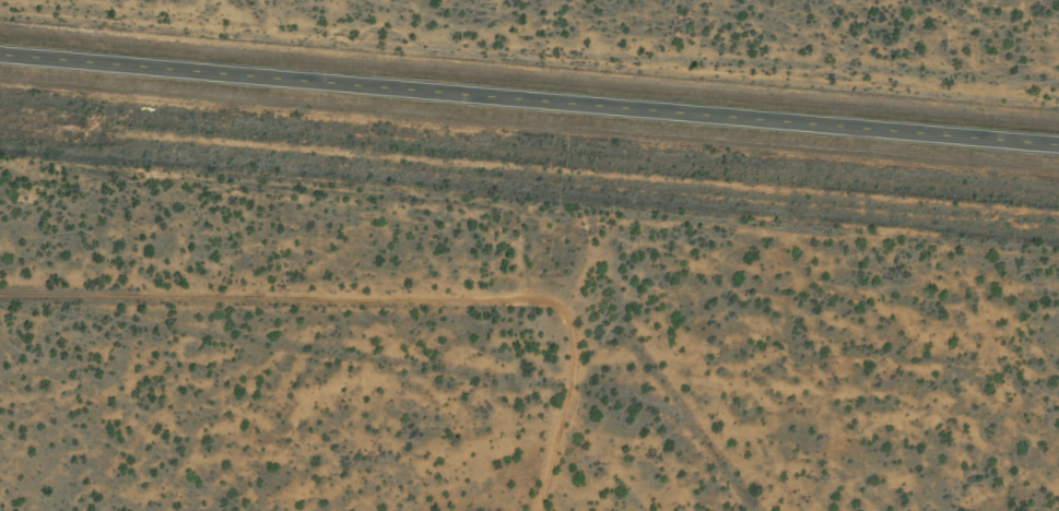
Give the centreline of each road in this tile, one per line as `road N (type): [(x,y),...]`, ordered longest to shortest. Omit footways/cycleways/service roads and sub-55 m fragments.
road 1 (secondary): [(1058,141),(0,53)]
road 2 (residential): [(713,510),(660,447),(0,330)]

